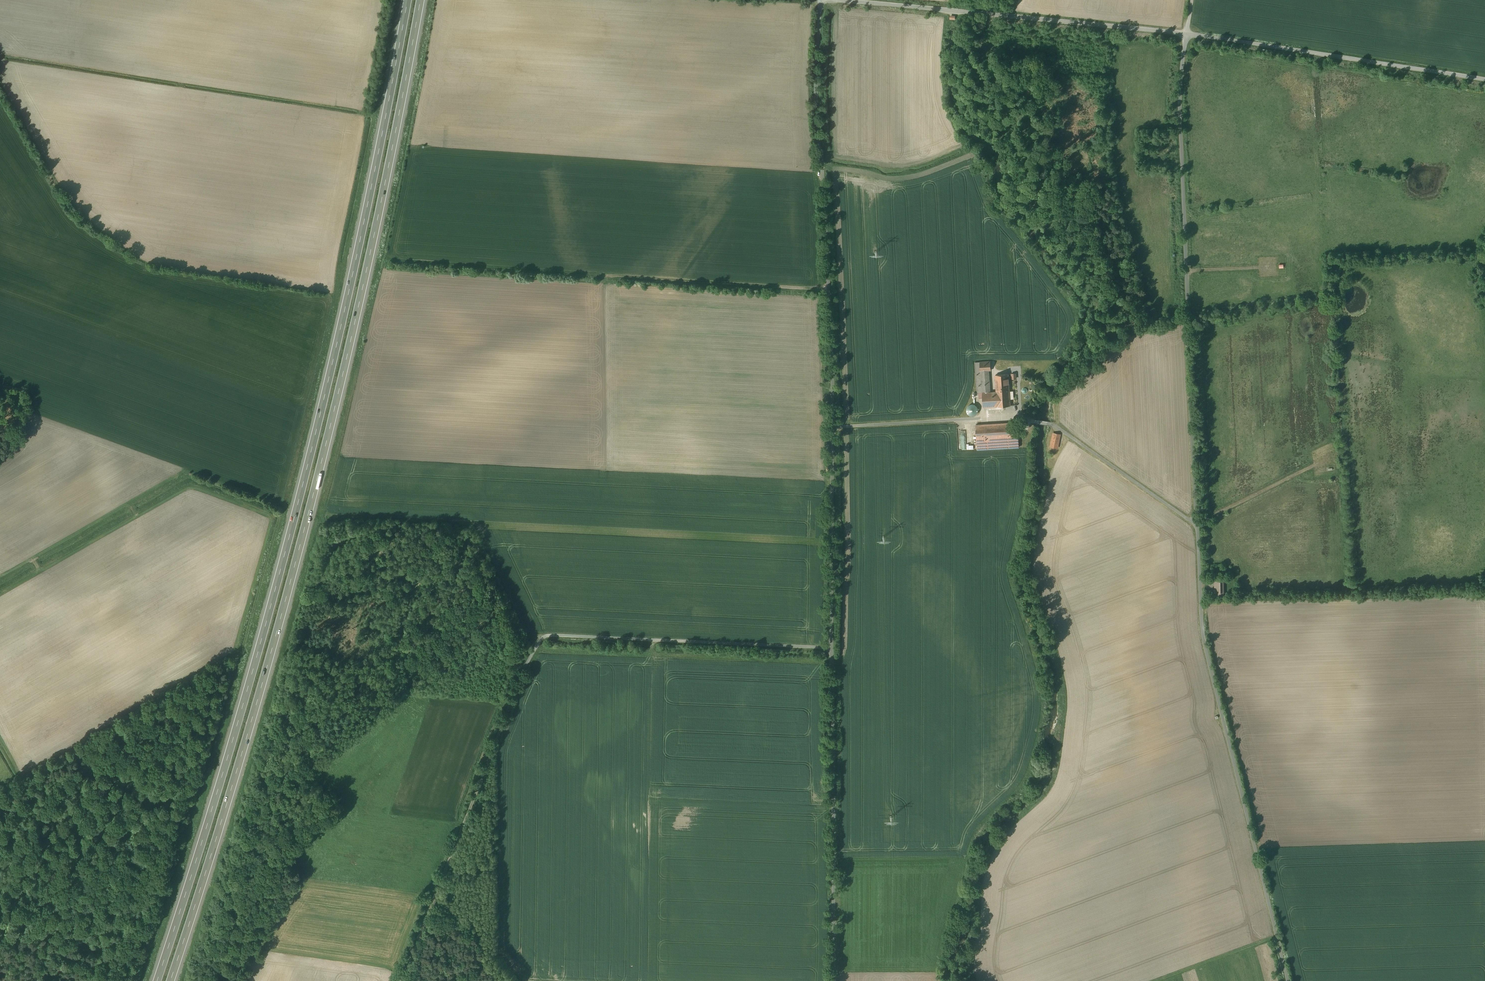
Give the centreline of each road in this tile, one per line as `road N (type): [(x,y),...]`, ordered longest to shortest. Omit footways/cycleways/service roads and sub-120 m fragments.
road 1 (motorway): [(173,980),(299,567),(422,0)]
road 2 (motorway): [(406,0),(307,471),(157,980)]
road 3 (unclassified): [(1186,33),(1184,359),(1199,619),(1288,980)]
road 4 (residential): [(820,0),(830,652)]
road 5 (track): [(402,980),(537,645)]
road 6 (residential): [(830,652),(834,980)]
road 7 (unclassified): [(1484,78),(1186,33)]
road 8 (residential): [(537,645),(830,652)]
road 9 (unclassified): [(1186,33),(989,14)]
road 10 (track): [(998,14),(974,44),(973,88),(1008,122),(1045,114)]
road 11 (residential): [(989,14),(839,0)]

